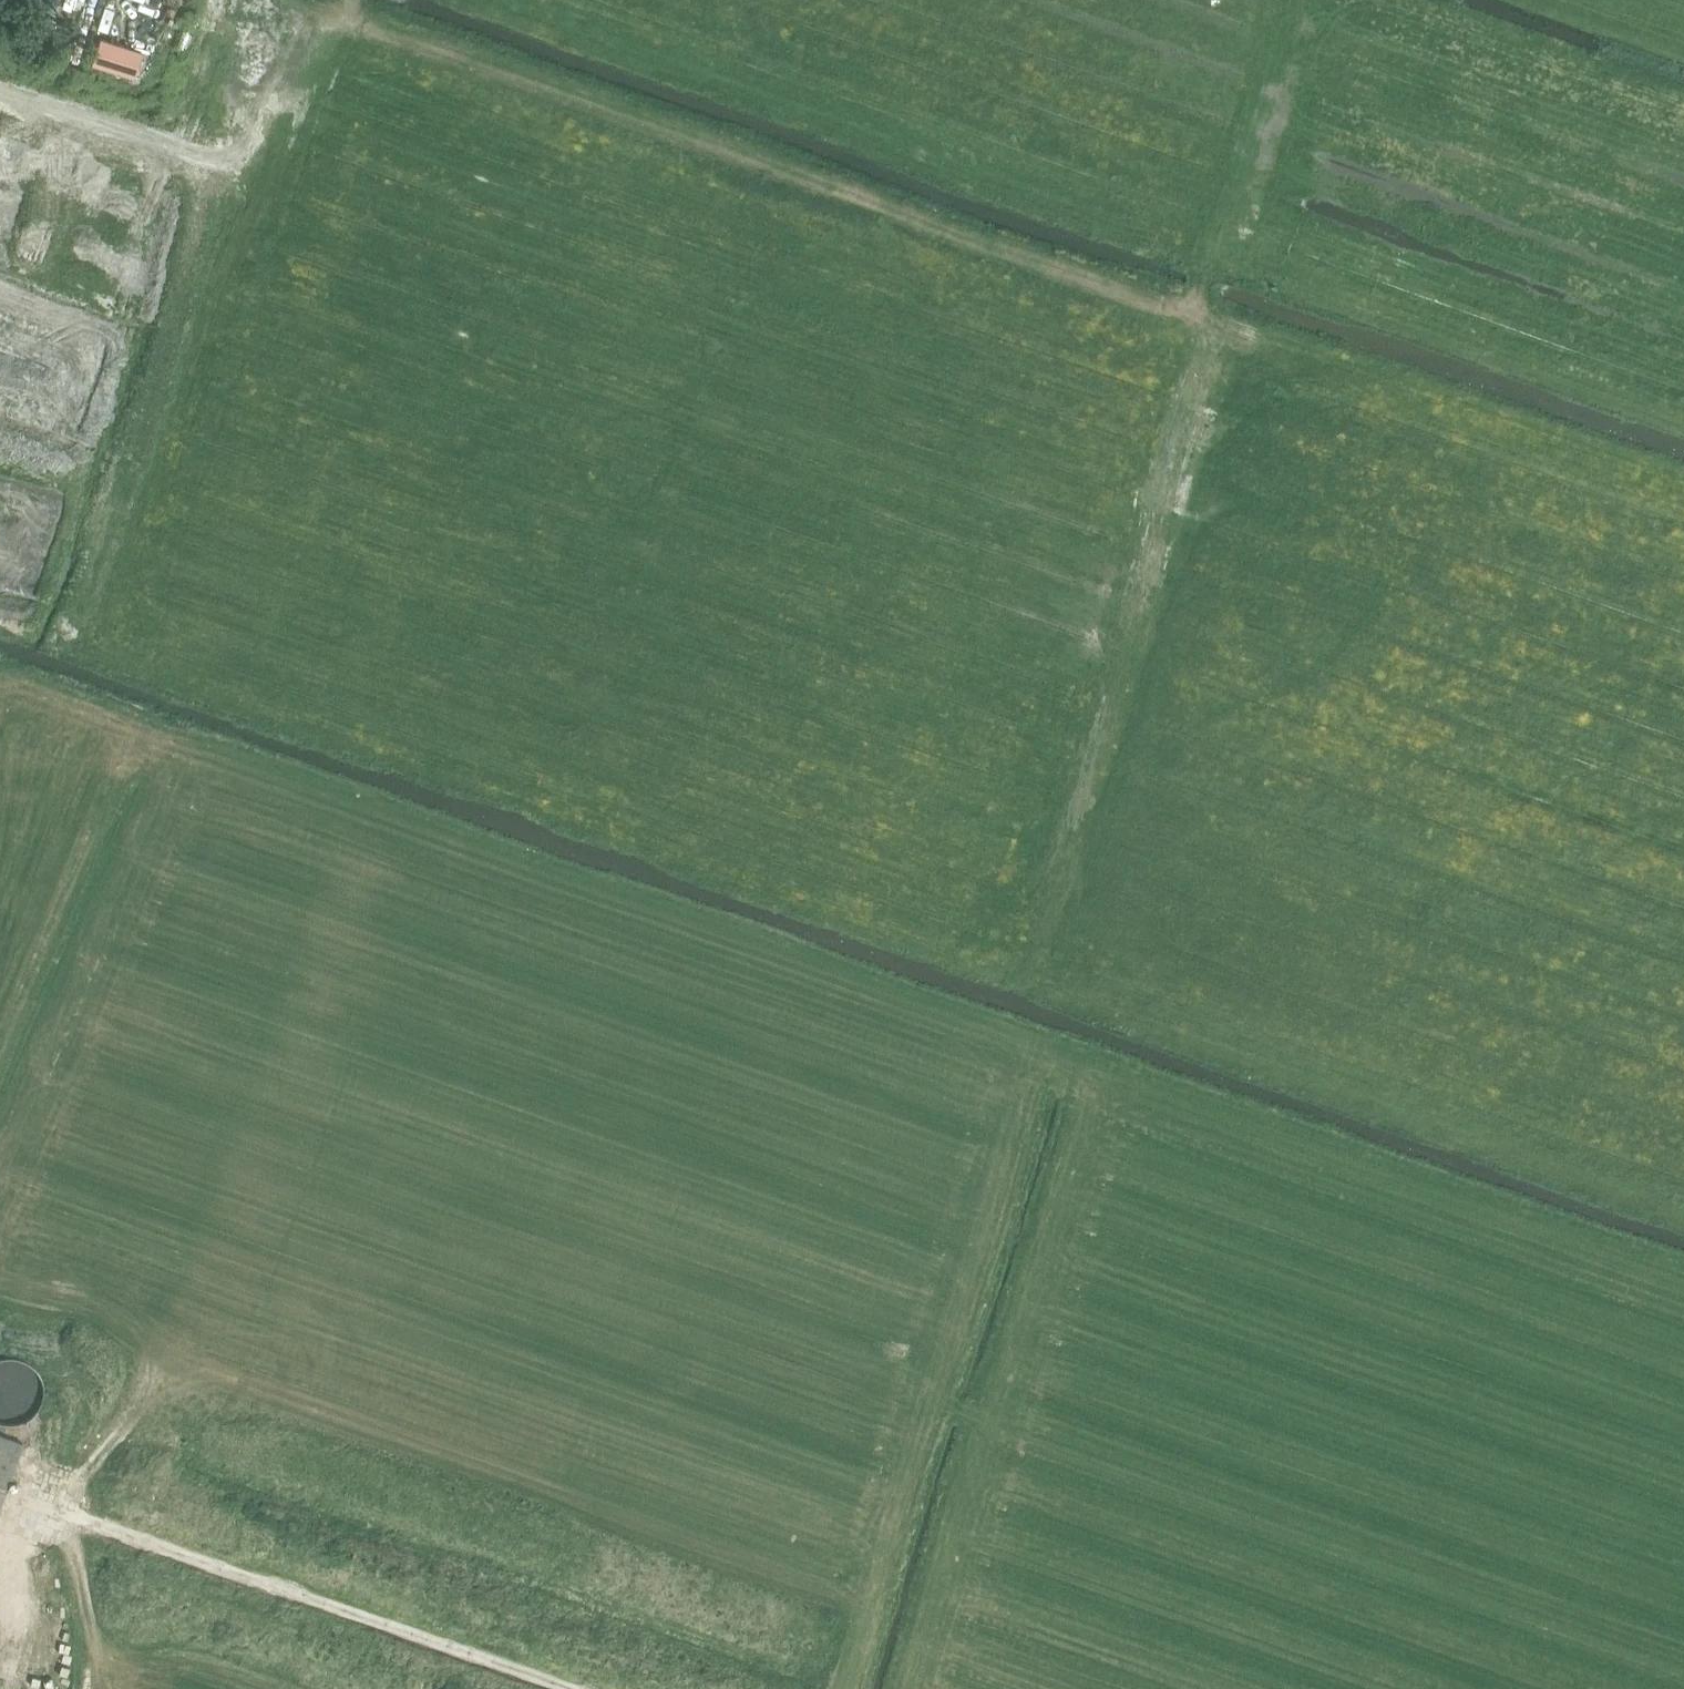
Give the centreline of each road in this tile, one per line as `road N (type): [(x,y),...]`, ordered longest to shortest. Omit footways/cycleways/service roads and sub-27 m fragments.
road 1 (track): [(0,1545),(36,1516),(569,1688)]
road 2 (track): [(347,0),(239,167),(0,98)]

